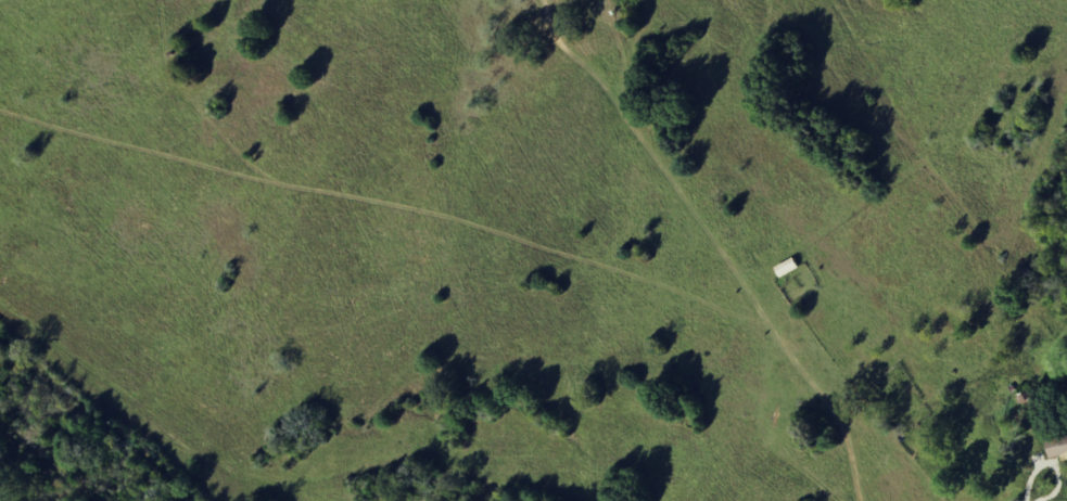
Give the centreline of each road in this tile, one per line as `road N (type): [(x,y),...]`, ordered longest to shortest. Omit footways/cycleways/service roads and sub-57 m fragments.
road 1 (track): [(872,500),(854,444),(649,152)]

